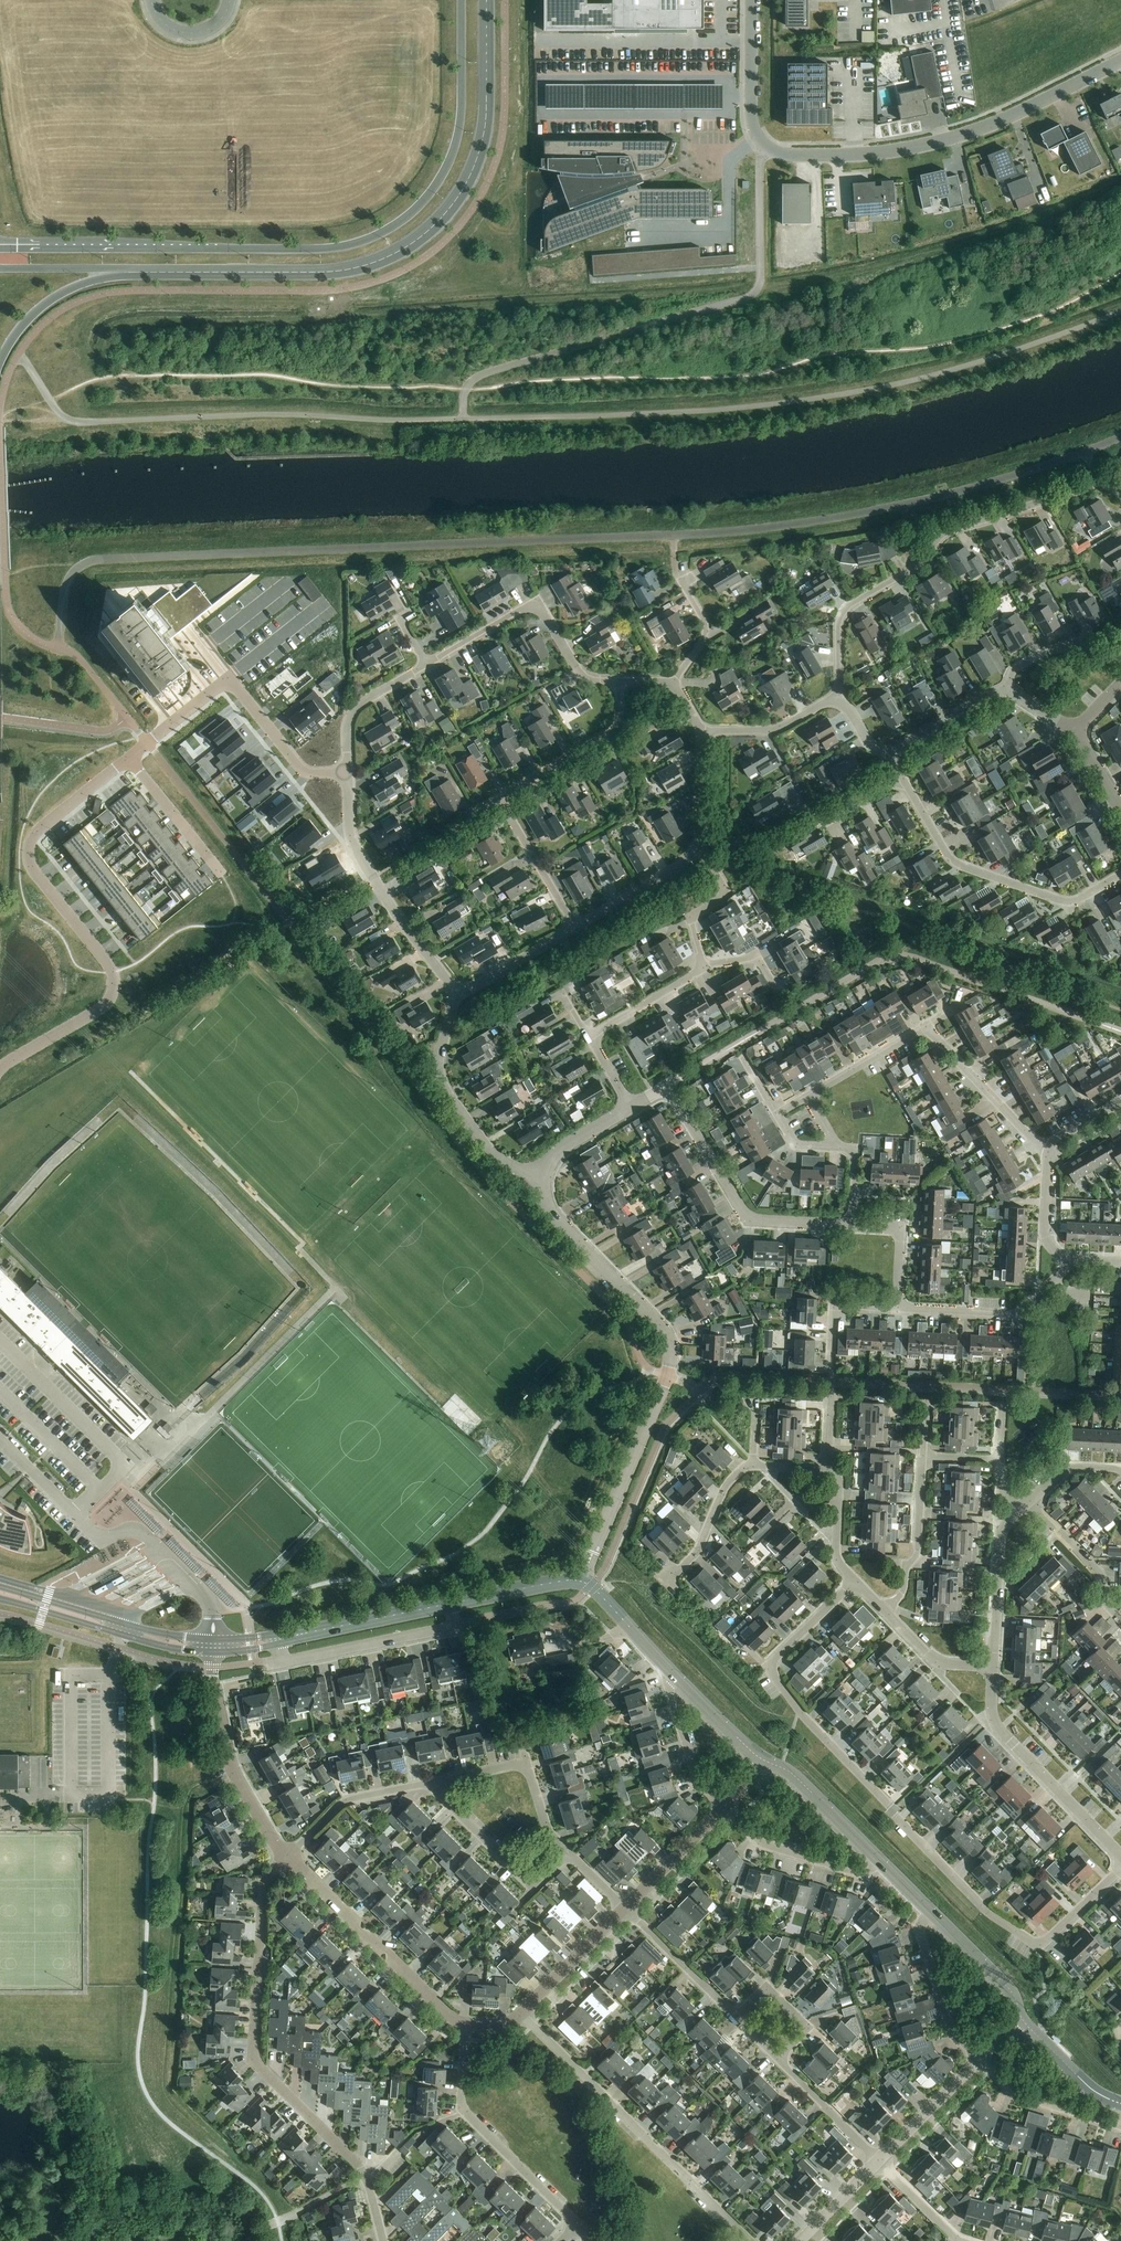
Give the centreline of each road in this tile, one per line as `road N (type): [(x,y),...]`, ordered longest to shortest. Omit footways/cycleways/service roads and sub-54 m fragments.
road 1 (primary): [(461,0),(461,114),(450,159),(422,203),(380,234),(316,250),(0,249)]
road 2 (residential): [(1120,1868),(1041,1945),(988,1912),(898,1820),(773,1673),(779,1656),(856,1581)]
road 3 (residential): [(751,0),(752,126),(768,148),(787,155),(871,155),(950,140),(1120,62)]
road 4 (primary): [(171,273),(350,270),(421,237),(459,195),(481,144),(487,0)]
road 5 (residential): [(544,1174),(544,1199),(555,1220),(663,1330),(671,1352),(582,1582)]
road 6 (residential): [(1120,493),(1098,484),(944,535),(913,569),(842,616),(837,702)]
road 7 (residential): [(288,1856),(265,1884),(254,2058),(367,2180)]
road 8 (residential): [(575,926),(502,801),(610,734),(620,717),(618,680)]
road 9 (residential): [(520,2014),(750,2240)]
road 10 (unclassified): [(214,1639),(210,1601),(149,1538),(130,1530),(99,1538),(0,1440)]
road 11 (residential): [(129,758),(41,828),(28,851),(37,875),(112,972)]
road 12 (residential): [(1120,875),(1071,904),(956,863),(902,779)]
road 13 (residential): [(147,743),(228,679),(305,771),(348,772)]
road 14 (residential): [(669,1086),(749,1218),(853,1225)]
road 15 (residential): [(348,772),(357,851),(453,991)]
road 16 (residential): [(466,2024),(443,2011),(288,1856)]
road 17 (residential): [(618,680),(585,675),(532,604),(426,664)]
road 18 (residential): [(1120,1856),(998,1728),(993,1667)]
road 19 (residential): [(544,1174),(498,1160),(447,1094),(440,1073),(453,991)]
road 20 (residential): [(213,1652),(232,1769),(288,1856)]
road 21 (tertiary): [(214,1639),(150,1631),(0,1587)]
road 22 (tertiary): [(0,1600),(159,1645),(213,1652)]
road 23 (primary): [(0,364),(34,315),(71,291),(171,273)]
road 24 (residential): [(449,1604),(448,1628),(281,1662)]
road 25 (residential): [(1068,1259),(1017,1313),(897,1310)]
road 26 (residential): [(569,1852),(543,1879),(524,1879),(442,1799),(437,1782)]
road 27 (residential): [(725,1808),(764,1846),(866,1877),(881,1862)]
road 28 (tertiary): [(449,1604),(277,1639)]
road 29 (residential): [(925,1027),(1050,1150)]
road 30 (residential): [(288,1856),(353,1798),(437,1782)]
road 31 (primary): [(0,269),(171,273)]
road 32 (residential): [(932,1913),(920,1936),(950,2032),(979,2060)]
road 33 (residential): [(886,1612),(918,1549),(923,1457)]
road 34 (residential): [(993,1667),(1000,1545),(1019,1510)]
road 35 (residential): [(979,2060),(1020,2099),(1120,2122)]
road 36 (residential): [(463,2113),(577,2224)]
road 37 (residential): [(0,1070),(102,1008),(112,972)]
road 38 (residential): [(625,1909),(735,2017)]
road 39 (tertiary): [(881,1862),(799,1780),(767,1762)]
road 40 (residential): [(1120,1620),(1096,1570),(1030,1502)]
road 41 (residential): [(694,851),(709,858),(726,889),(690,919),(703,967)]
road 42 (residential): [(625,1909),(520,2014)]
road 43 (residential): [(674,1676),(669,1692),(693,1772),(725,1808)]
road 44 (residential): [(426,664),(355,709),(348,772)]
road 45 (residential): [(129,758),(221,873)]
road 46 (residential): [(669,1579),(698,1550),(726,1486),(754,1465)]
road 47 (residential): [(735,2017),(767,1987),(808,2027),(778,2059)]
road 48 (residential): [(778,2059),(878,2161)]
road 49 (unclassified): [(878,2161),(979,2060)]
road 50 (residential): [(625,1909),(725,1808)]
road 51 (tertiary): [(1022,2020),(1009,1989),(932,1913)]
road 52 (residential): [(701,732),(776,729),(837,702)]
road 53 (residential): [(575,926),(694,851)]
road 54 (residential): [(453,991),(468,990),(575,926)]
road 55 (residential): [(807,1096),(925,1027)]
road 56 (tertiary): [(582,1582),(449,1604)]
road 57 (residential): [(703,967),(589,1038)]
road 58 (residential): [(889,753),(1007,691)]
road 59 (tertiary): [(674,1676),(582,1582)]
road 60 (tertiary): [(1120,2104),(1091,2089),(1022,2020)]
road 61 (tertiary): [(767,1762),(674,1676)]
road 62 (residential): [(897,1310),(832,1306),(830,1367)]
road 63 (residential): [(675,684),(706,623),(676,575)]
road 64 (residential): [(853,1225),(896,1230),(897,1310)]
road 65 (residential): [(1050,1150),(1043,1233),(1068,1259)]

